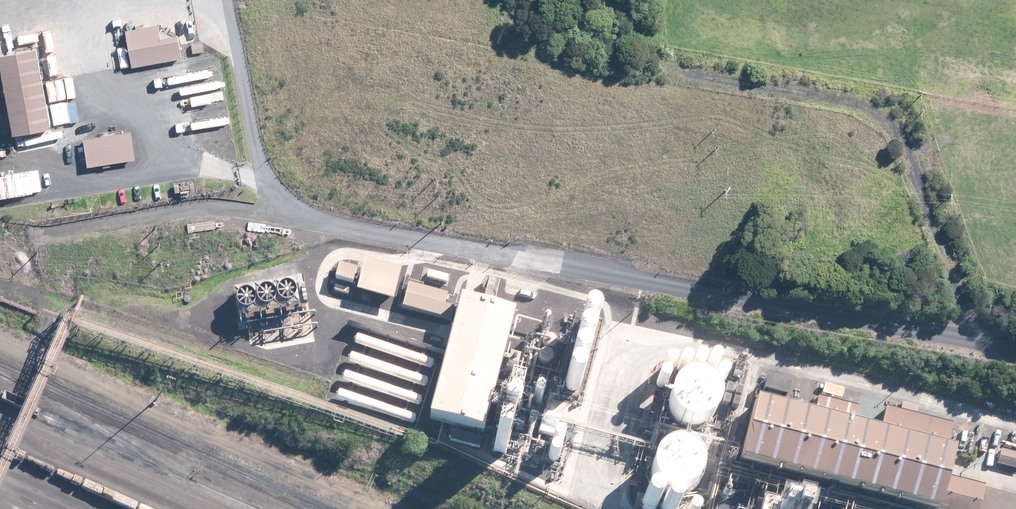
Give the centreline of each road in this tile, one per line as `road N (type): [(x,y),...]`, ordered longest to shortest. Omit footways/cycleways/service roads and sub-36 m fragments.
road 1 (unclassified): [(1015,341),(361,215)]
road 2 (track): [(1015,431),(735,352),(664,346),(615,361),(580,454)]
road 3 (track): [(361,215),(268,182),(242,121),(220,0)]
road 4 (track): [(268,182),(197,214),(55,233)]

